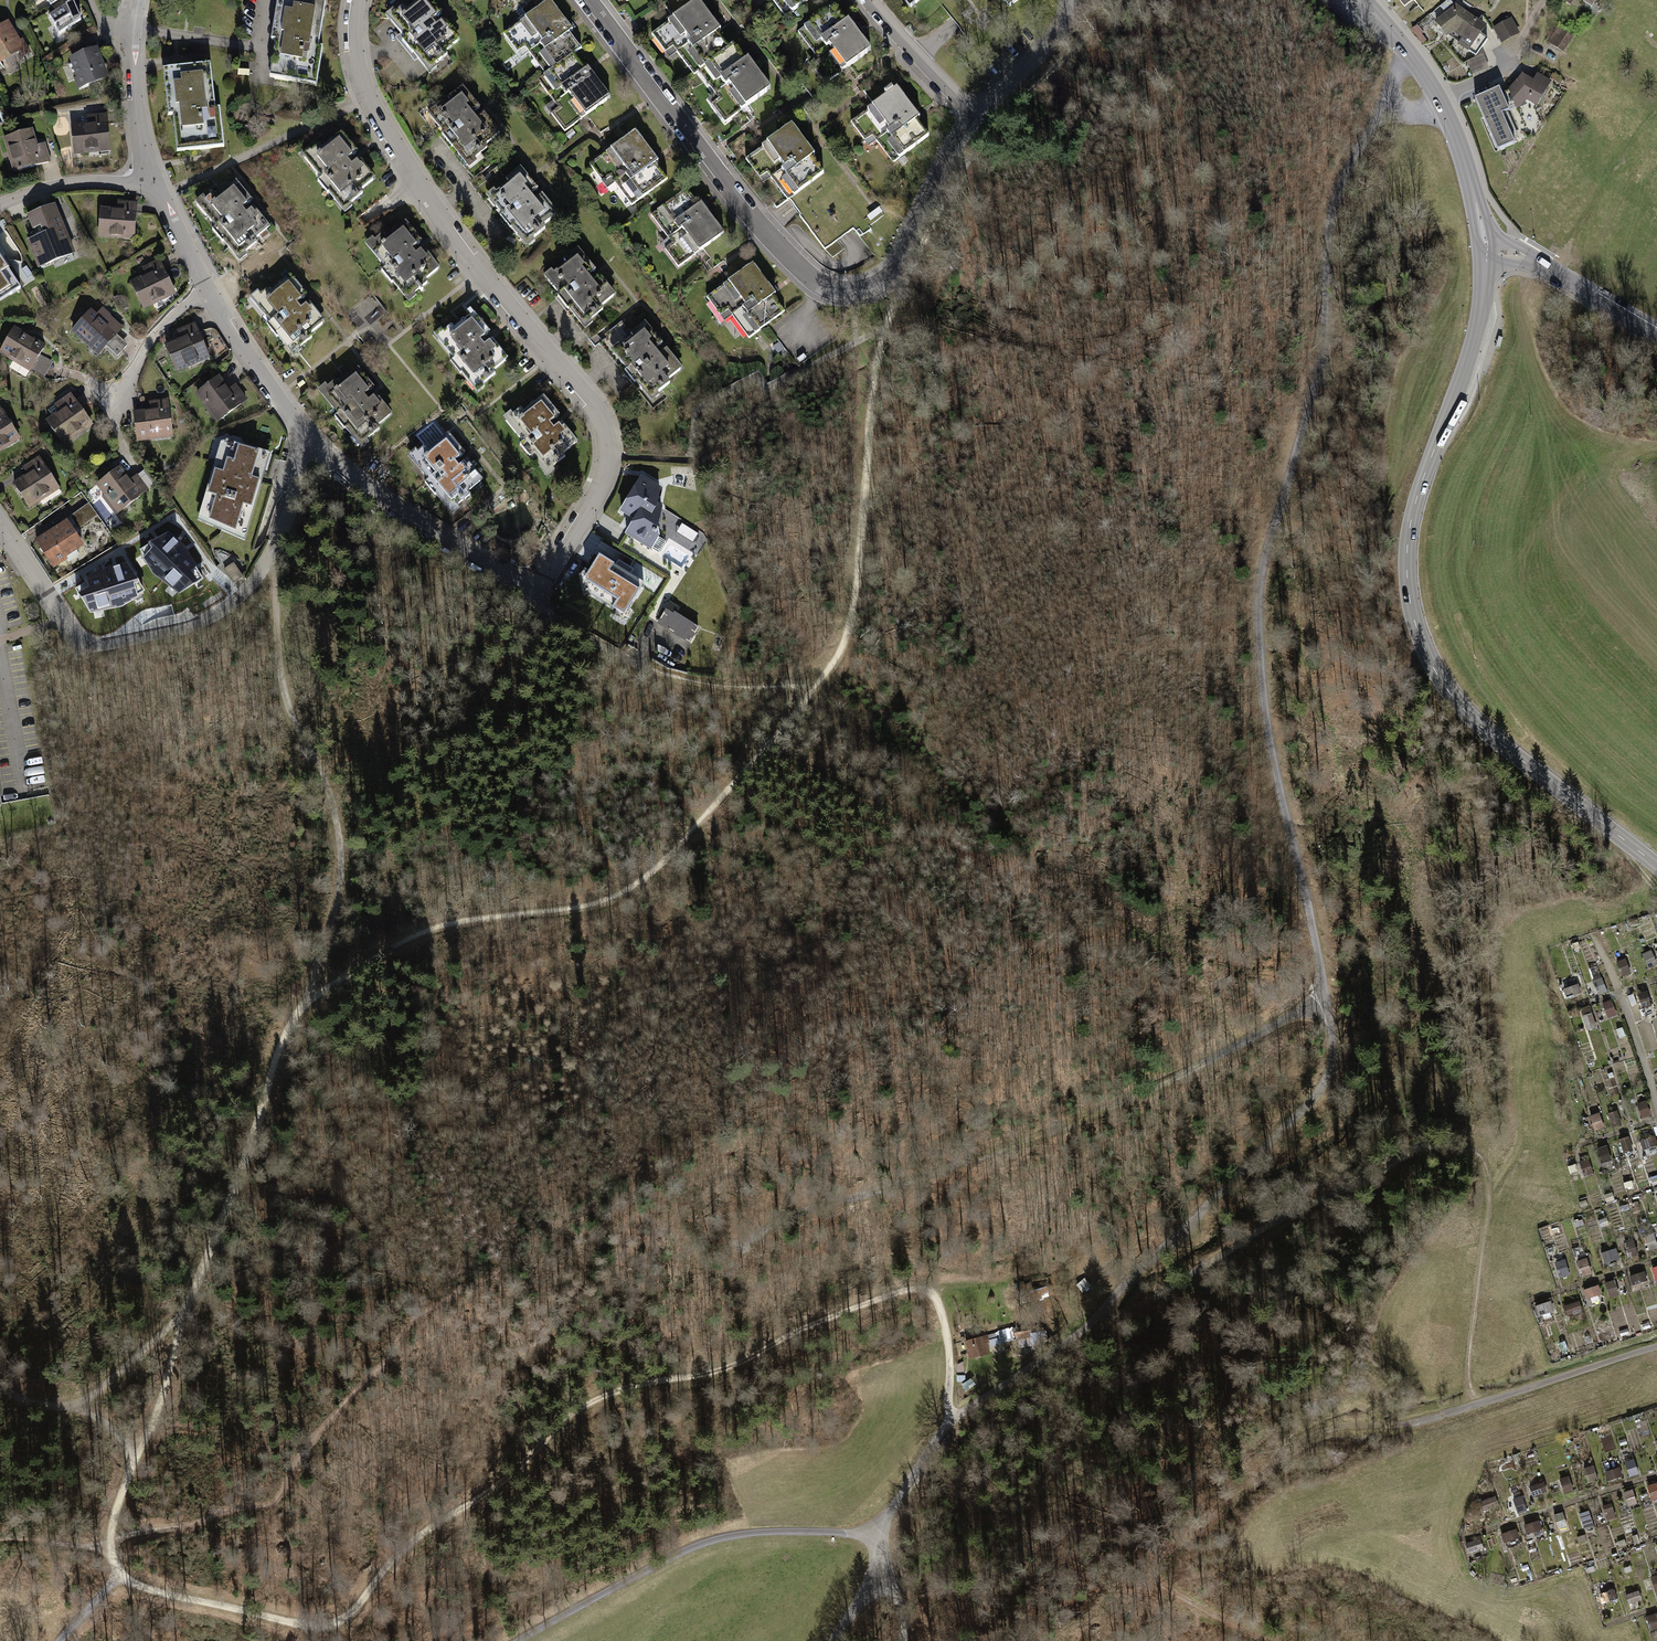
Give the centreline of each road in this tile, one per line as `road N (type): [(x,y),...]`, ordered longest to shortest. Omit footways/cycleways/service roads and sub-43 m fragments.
road 1 (track): [(954,1419),(1085,1327),(1306,1107),(1329,1072),(1327,1005),(1270,745),(1259,588),(1317,375),(1336,204),(1347,166),(1392,102)]
road 2 (track): [(109,1541),(156,1415),(183,1313),(316,968),(382,930),(578,907),(678,846),(819,680)]
road 3 (track): [(954,1419),(937,1299),(900,1292),(739,1363),(588,1404),(494,1487),(398,1555),(357,1606),(329,1623),(144,1587),(118,1576),(109,1541)]
road 4 (residential): [(308,441),(370,493),(529,592),(595,498),(609,456),(589,400),(415,179),(370,100),(352,24),(358,0)]
road 5 (secondary): [(1486,253),(1477,328),(1411,516),(1406,574),(1418,637),(1454,700),(1489,733),(1656,865)]
road 6 (track): [(1105,1308),(1124,1313),(1408,1153),(1456,1143),(1480,1157),(1487,1184),(1470,1360),(1476,1405)]
road 7 (track): [(1327,1005),(1021,1144),(797,1212),(739,1241)]
road 8 (residential): [(587,0),(741,204),(782,250),(838,290),(871,288),(893,271),(946,176),(970,111)]
road 9 (residential): [(308,441),(274,551),(239,596),(197,624),(79,645),(0,520)]
road 10 (track): [(819,680),(838,658),(859,587),(873,387),(884,329),(911,269),(900,261)]
road 11 (track): [(316,968),(340,866),(285,664),(274,551)]
road 12 (track): [(515,1640),(714,1539),(819,1531),(864,1536),(879,1549)]
road 13 (track): [(1319,1428),(1246,1481),(1222,1517),(1161,1551),(1151,1576),(1164,1594),(1254,1640)]
road 14 (track): [(911,269),(994,128),(1097,33),(1116,1)]
road 15 (track): [(819,680),(724,686),(650,670),(554,617),(529,592)]
road 16 (secondary): [(1358,0),(1410,54),(1438,98),(1470,177),(1486,253)]
road 17 (track): [(0,1384),(28,1402),(77,1408),(183,1313)]
road 18 (residential): [(1656,333),(1540,262),(1486,253)]
road 19 (track): [(1476,1405),(1656,1345)]
road 20 (track): [(1656,1112),(1595,934)]
road 21 (residential): [(206,283),(308,441)]
road 22 (residential): [(136,0),(136,120),(152,178)]
road 23 (track): [(1319,1428),(1343,1420),(1412,1424),(1476,1405)]
road 24 (residential): [(206,283),(169,317),(109,409)]
road 25 (residential): [(0,204),(54,186),(152,178)]
road 26 (residential): [(970,111),(1062,30),(1073,0)]
road 27 (track): [(879,1549),(898,1498),(954,1419)]
road 28 (residential): [(869,0),(958,96)]

